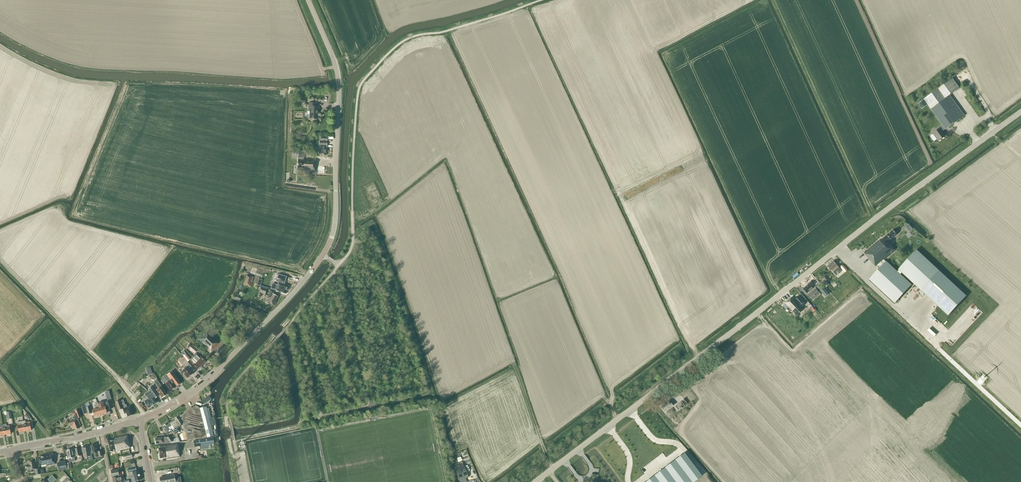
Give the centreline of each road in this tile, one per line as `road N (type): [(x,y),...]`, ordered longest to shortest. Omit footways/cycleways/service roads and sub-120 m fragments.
road 1 (tertiary): [(536,481),(1020,113)]
road 2 (tertiary): [(139,420),(204,383),(303,283),(331,239),(338,86),(308,0)]
road 3 (track): [(146,418),(0,259)]
road 4 (tertiary): [(10,450),(139,420)]

